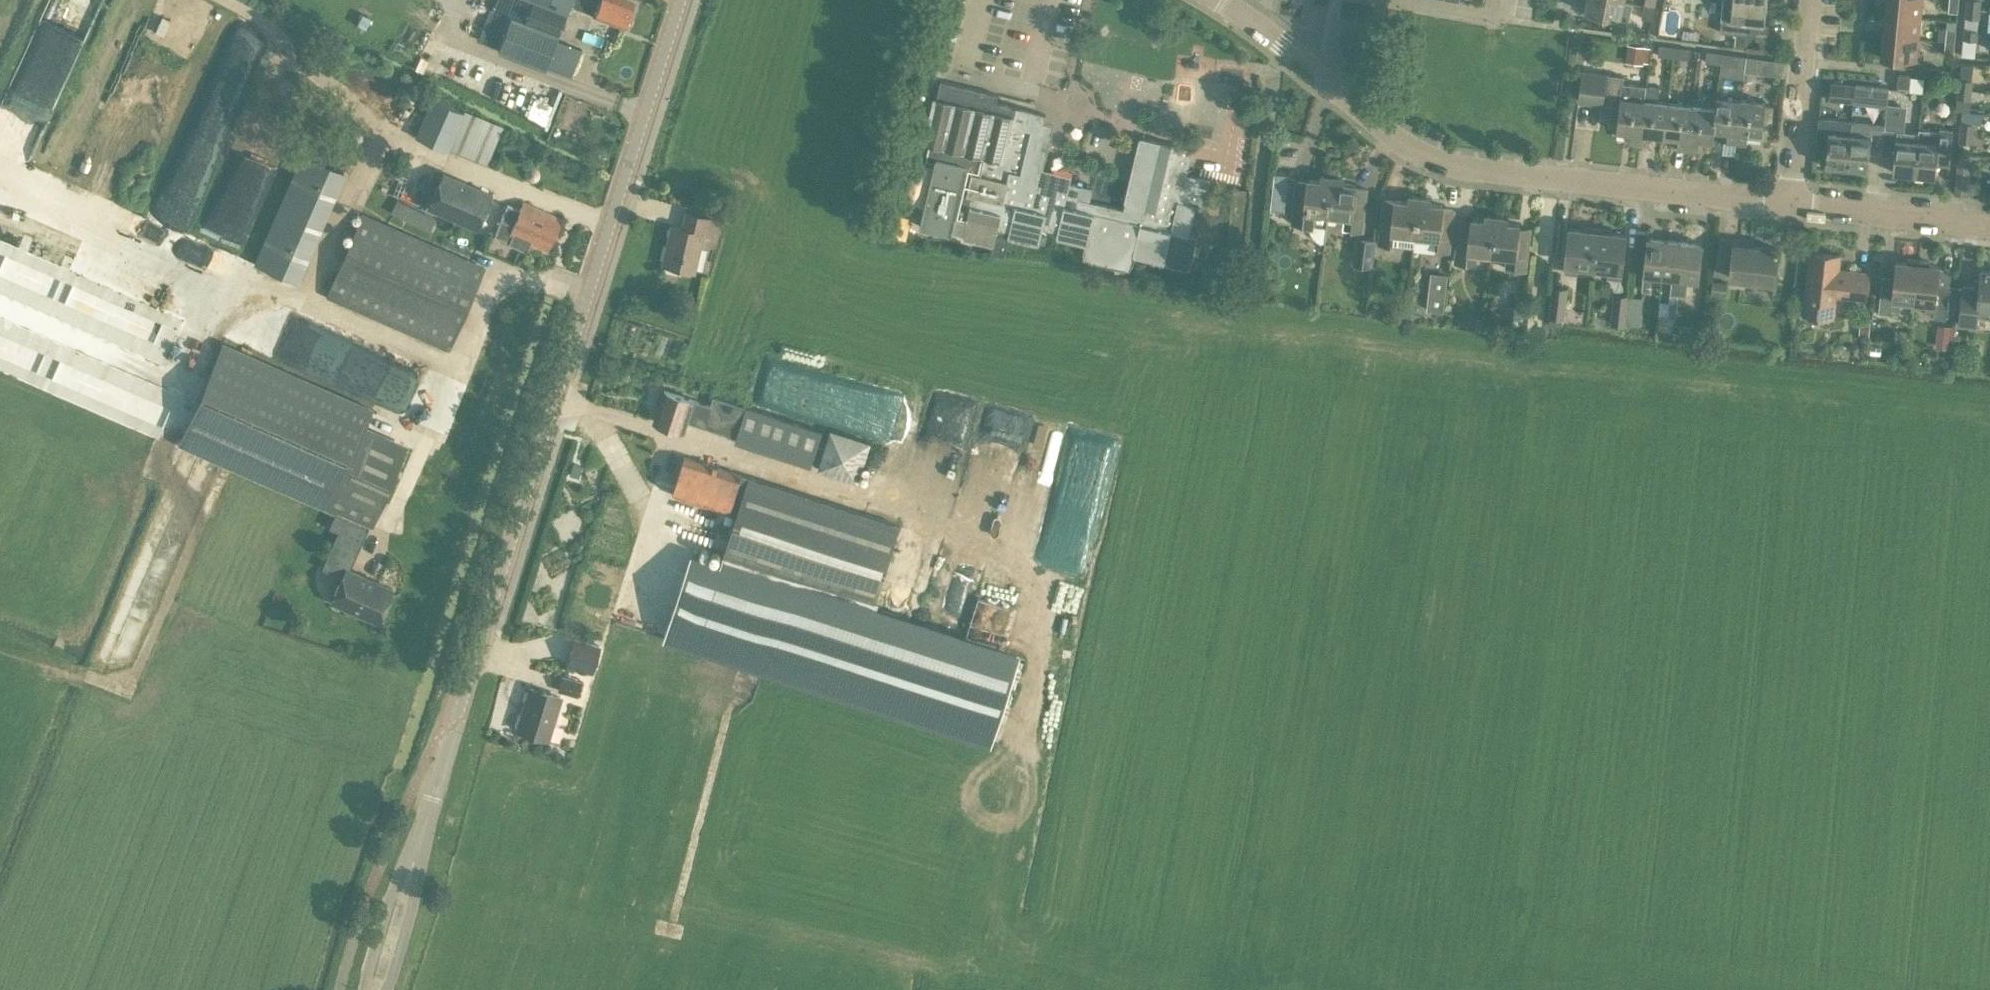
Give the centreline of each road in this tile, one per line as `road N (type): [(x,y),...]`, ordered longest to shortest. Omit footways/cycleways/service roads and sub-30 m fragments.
road 1 (tertiary): [(373,989),(682,0)]
road 2 (residential): [(1792,203),(1443,162),(1402,142),(1222,0)]
road 3 (track): [(1553,178),(1507,505)]
road 4 (residential): [(1792,203),(1812,0)]
road 5 (residential): [(1989,224),(1792,203)]

